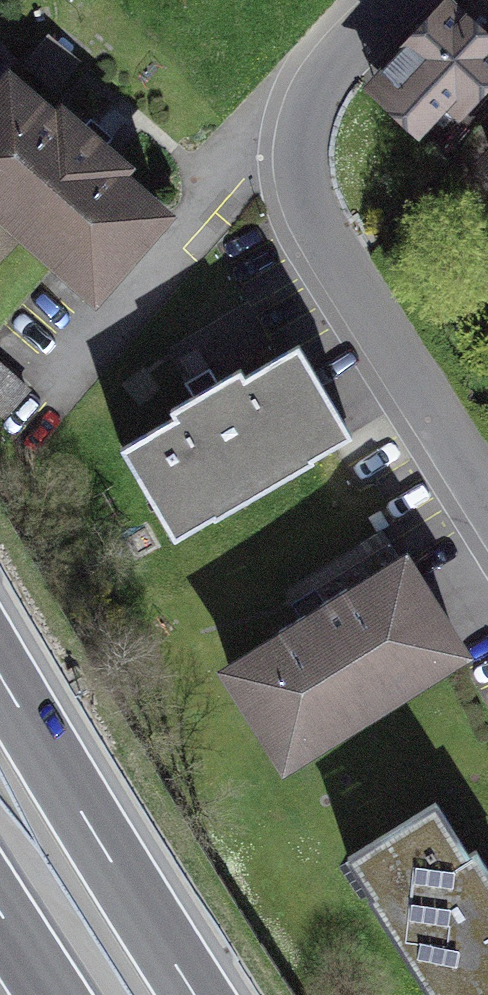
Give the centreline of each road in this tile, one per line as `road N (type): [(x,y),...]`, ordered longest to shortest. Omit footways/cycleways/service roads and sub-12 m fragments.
road 1 (residential): [(391,0),(332,59),(293,151),(330,268),(487,529)]
road 2 (motorway): [(195,994),(0,675)]

